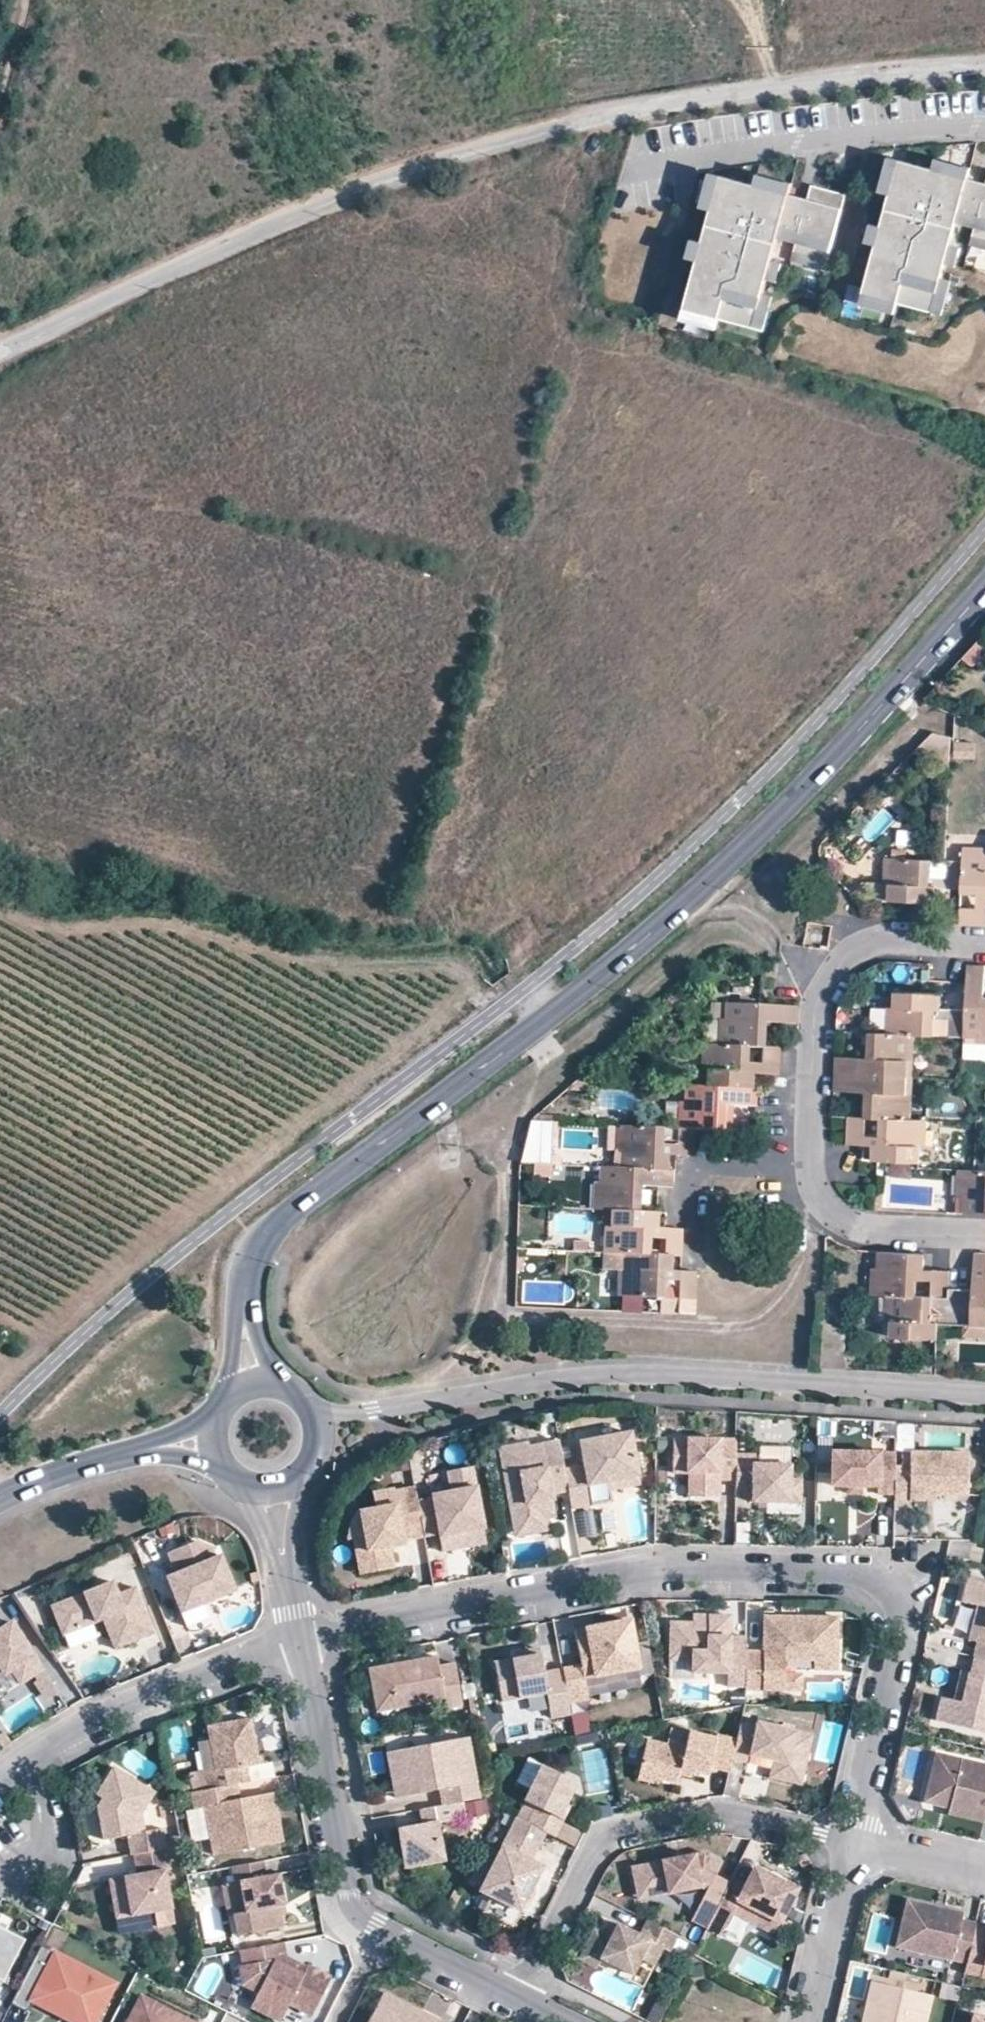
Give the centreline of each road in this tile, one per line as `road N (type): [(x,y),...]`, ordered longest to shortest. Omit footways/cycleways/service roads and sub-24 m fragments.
road 1 (tertiary): [(247,1344),(245,1292),(265,1235),(634,950),(770,825),(984,590)]
road 2 (unclassified): [(0,352),(284,223),(399,177),(537,138),(676,108),(984,73)]
road 3 (residential): [(852,1843),(900,1612),(893,1586),(871,1576),(655,1572),(306,1639)]
road 4 (residential): [(984,1401),(628,1377),(315,1422)]
road 5 (residential): [(984,949),(882,944),(842,957),(818,990),(807,1169),(838,1220),(865,1230),(984,1235)]
road 6 (residential): [(522,1997),(378,1924),(349,1901),(306,1639)]
road 7 (residential): [(852,1843),(721,1813),(604,1837),(522,1997)]
road 8 (residential): [(29,1759),(94,1723),(306,1639)]
road 9 (residential): [(809,2021),(852,1843)]
road 10 (residential): [(29,1759),(50,1849),(0,1876)]
road 11 (tertiary): [(0,1502),(135,1451)]
road 12 (residential): [(984,1873),(852,1843)]

